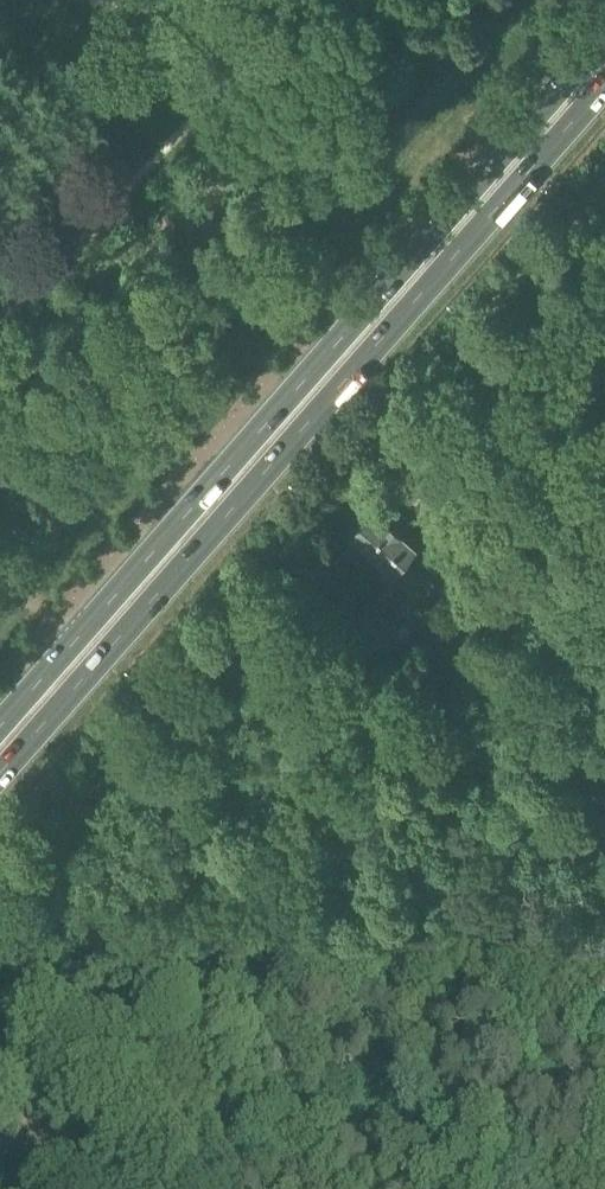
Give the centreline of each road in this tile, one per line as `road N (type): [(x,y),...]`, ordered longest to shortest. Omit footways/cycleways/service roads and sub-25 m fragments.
road 1 (primary): [(0,773),(604,84)]
road 2 (primary): [(604,38),(0,724)]
road 3 (track): [(0,1165),(68,1048),(118,1012),(371,891),(398,854),(405,708),(415,674),(475,597),(572,550)]
road 4 (track): [(604,585),(435,403)]

